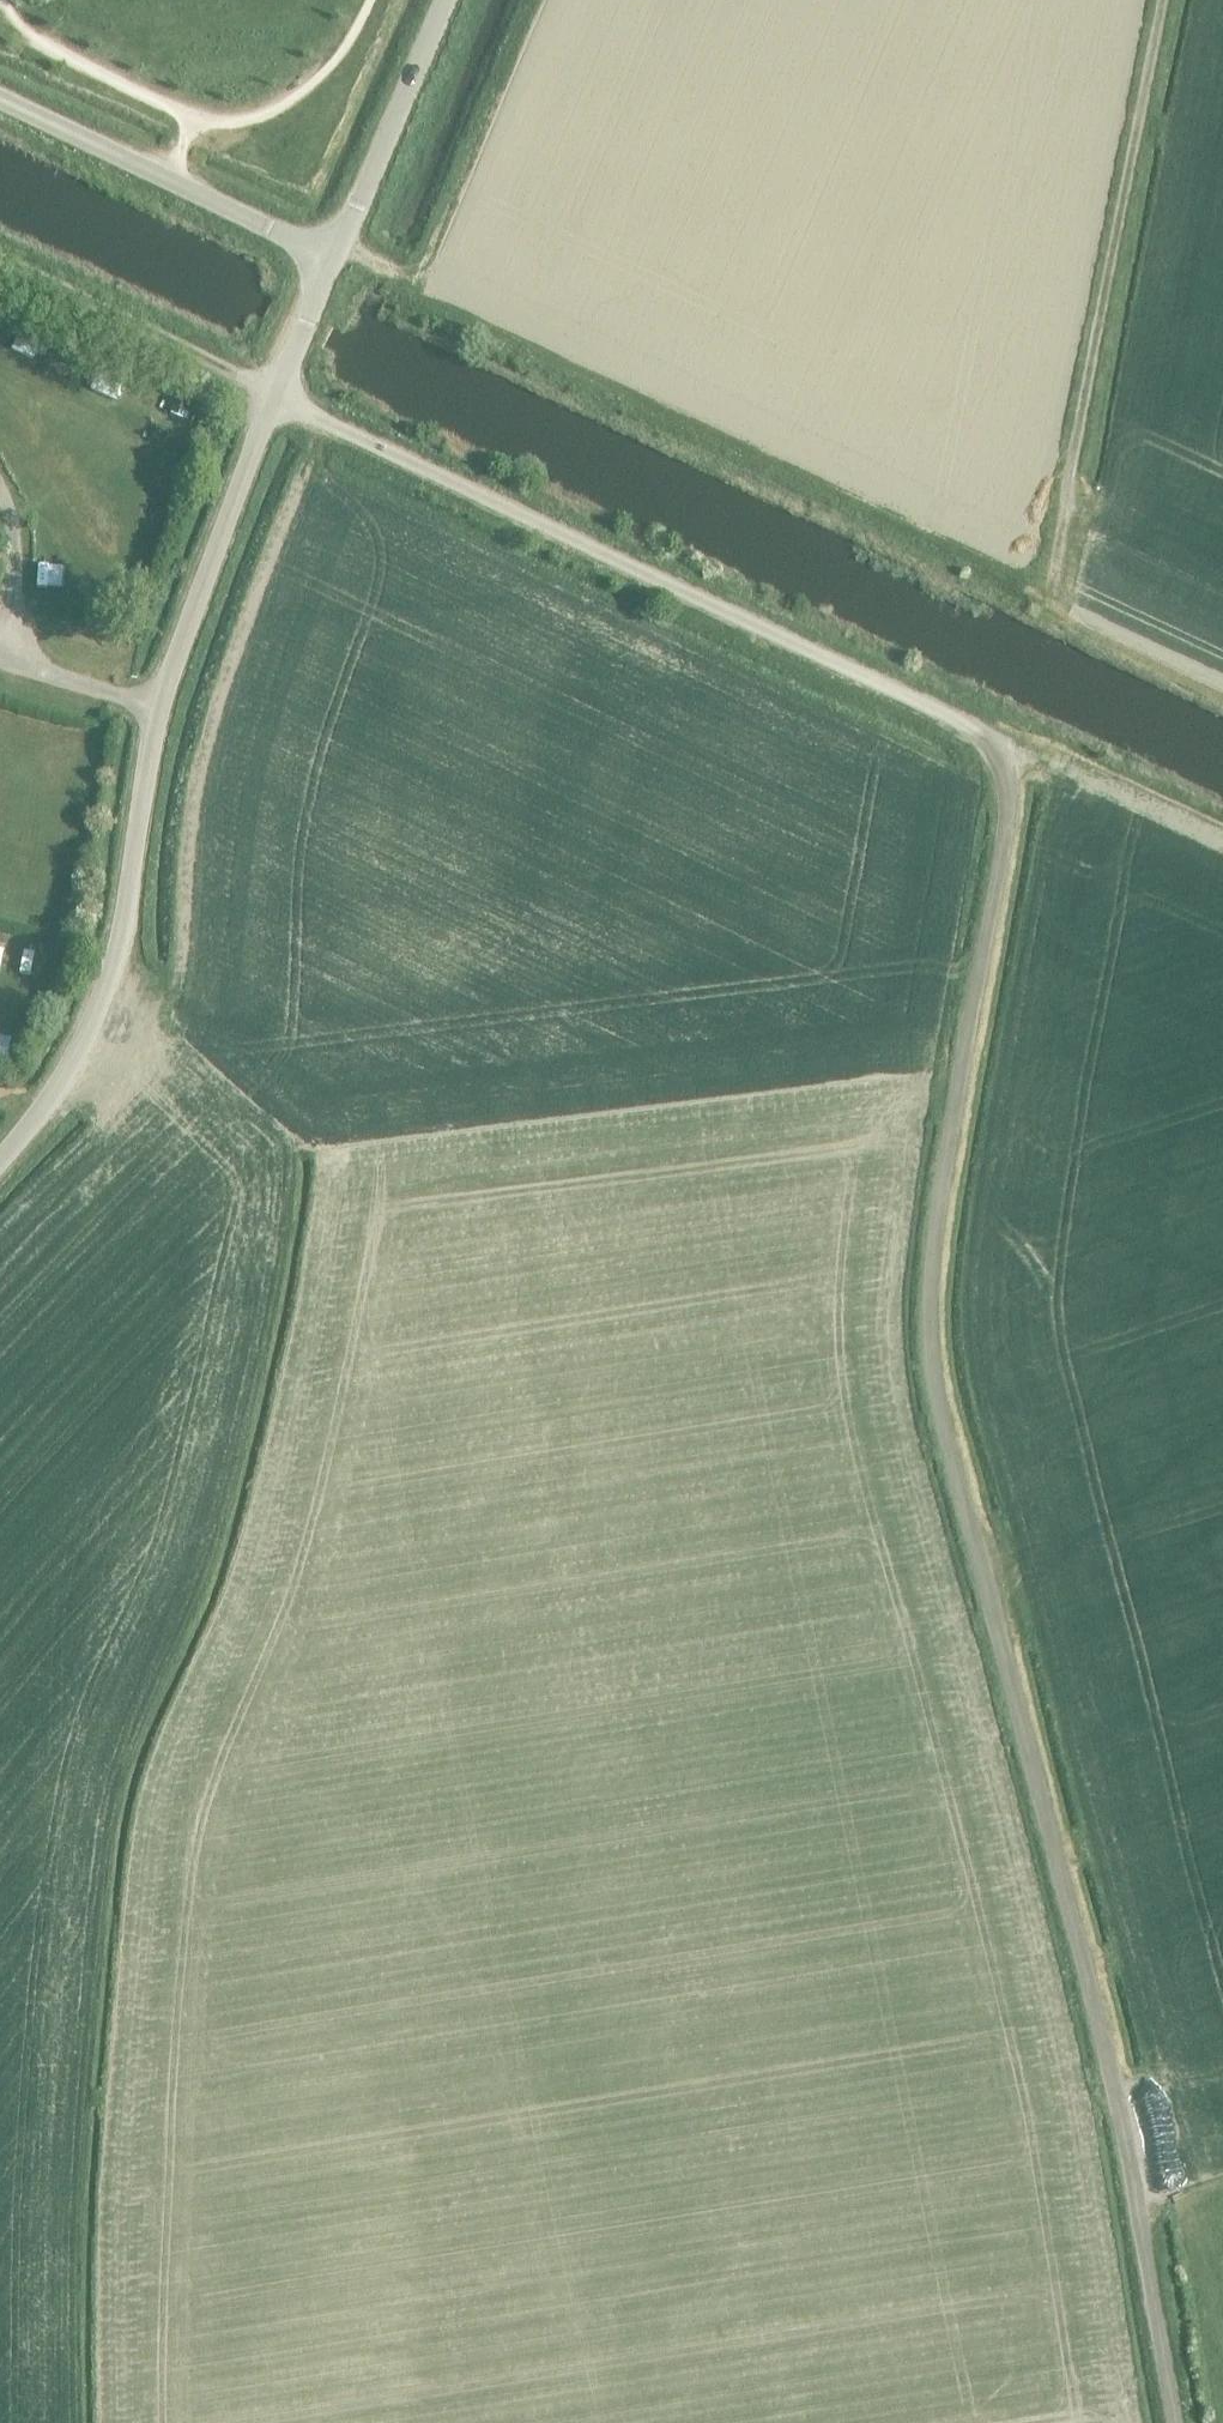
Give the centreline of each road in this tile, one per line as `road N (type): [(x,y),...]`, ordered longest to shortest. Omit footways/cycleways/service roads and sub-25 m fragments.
road 1 (track): [(1176,2422),(1116,2085),(934,1378),(935,1228),(1006,820),(1006,778)]
road 2 (unclassified): [(1006,778),(999,753),(968,728),(270,400)]
road 3 (unclassified): [(0,1158),(60,1083),(110,977),(159,706),(270,400)]
road 4 (unclassified): [(1056,552),(1163,0)]
road 5 (unclassified): [(330,260),(0,102)]
road 6 (track): [(270,400),(0,265)]
road 7 (unclassified): [(330,260),(446,0)]
road 8 (unclassified): [(270,400),(330,260)]

